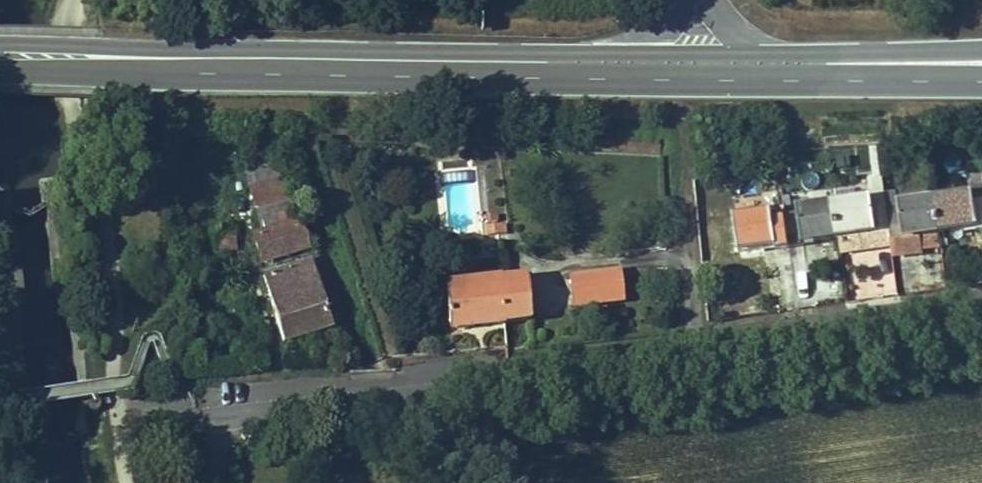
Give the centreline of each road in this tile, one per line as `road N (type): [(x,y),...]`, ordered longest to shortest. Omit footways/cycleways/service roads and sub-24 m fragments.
road 1 (unclassified): [(175,398),(271,429),(981,329)]
road 2 (primary): [(0,59),(725,70)]
road 3 (primary): [(981,53),(725,70)]
road 4 (primary): [(725,70),(981,81)]

